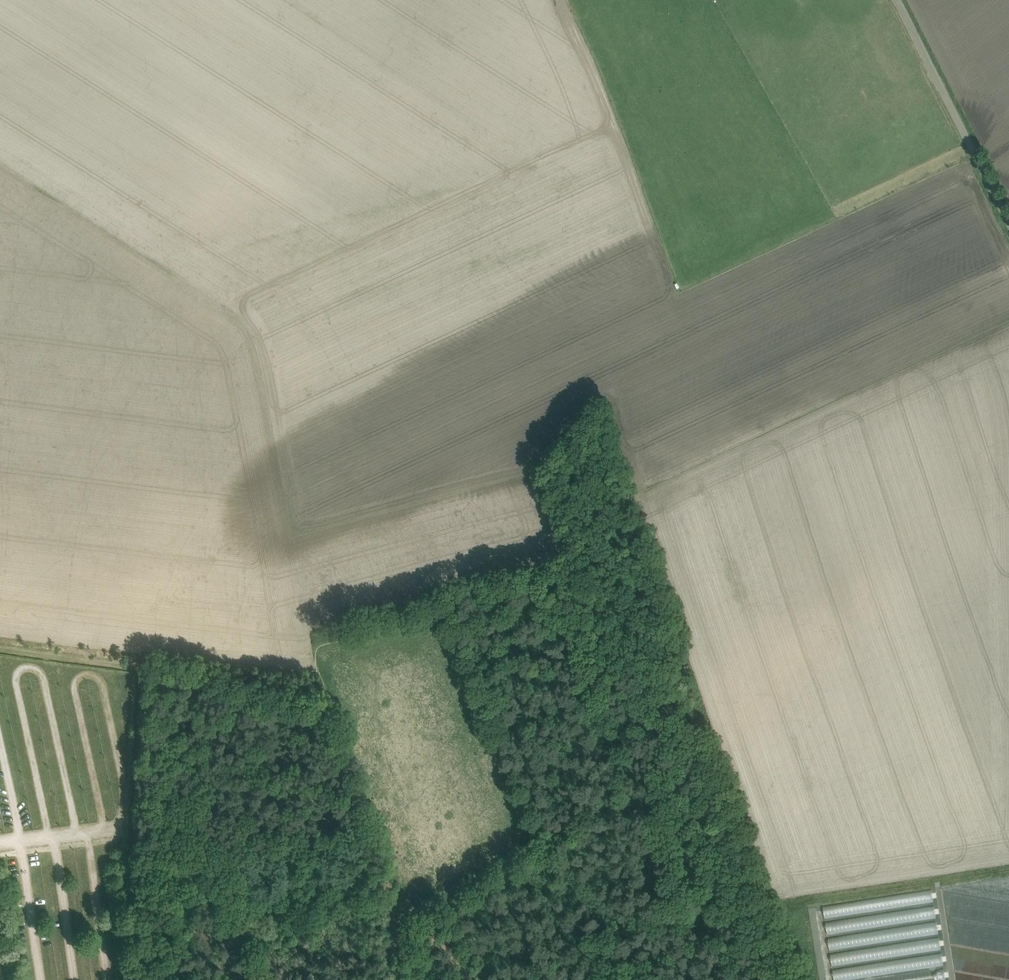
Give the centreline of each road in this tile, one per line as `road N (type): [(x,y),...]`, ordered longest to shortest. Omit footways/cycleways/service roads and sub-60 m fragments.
road 1 (unclassified): [(1008,220),(902,0)]

